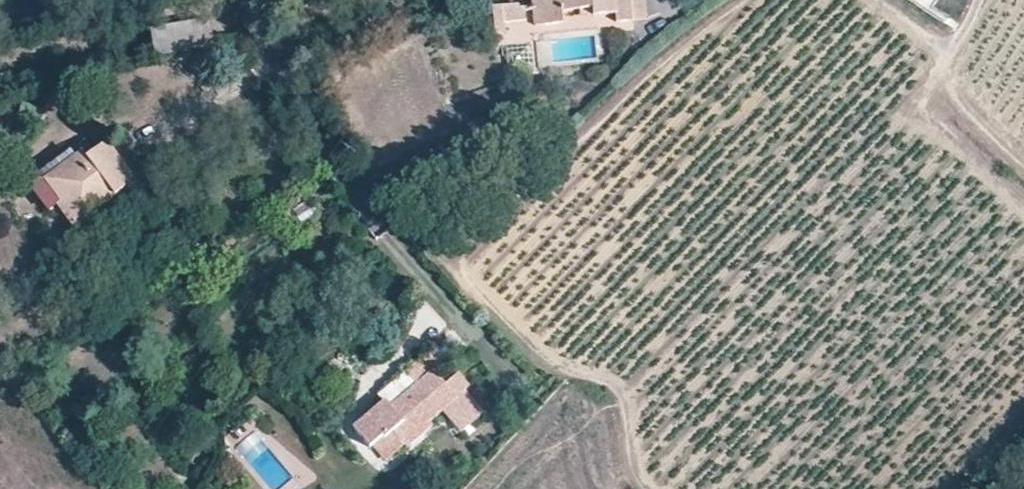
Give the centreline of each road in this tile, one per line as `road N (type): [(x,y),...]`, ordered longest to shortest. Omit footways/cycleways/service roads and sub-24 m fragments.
road 1 (residential): [(381,226),(273,68),(246,0)]

